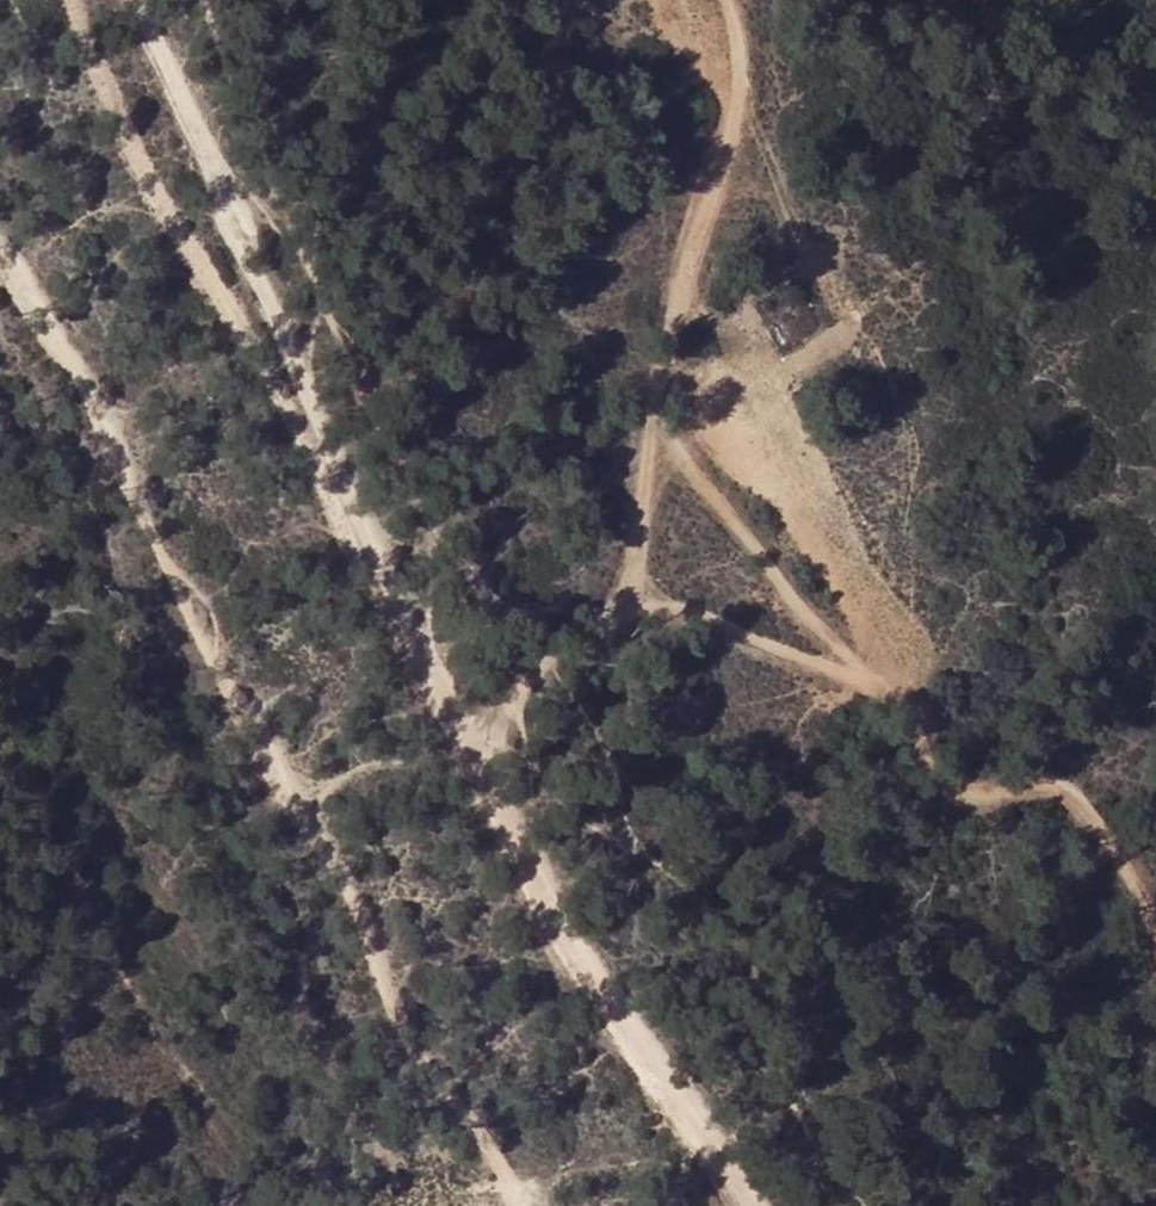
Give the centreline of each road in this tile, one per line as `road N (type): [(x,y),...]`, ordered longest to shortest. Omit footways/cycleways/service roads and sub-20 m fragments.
road 1 (track): [(727,1205),(353,536),(176,46),(148,0)]
road 2 (track): [(0,249),(111,412),(244,718),(349,869),(403,1026),(487,1137),(513,1205)]
road 3 (track): [(729,0),(747,74),(656,402),(629,585),(574,664),(466,742)]
road 4 (track): [(1155,871),(1084,795),(1047,777),(956,777),(880,676),(744,532),(656,402)]
road 5 (track): [(629,585),(880,676)]

